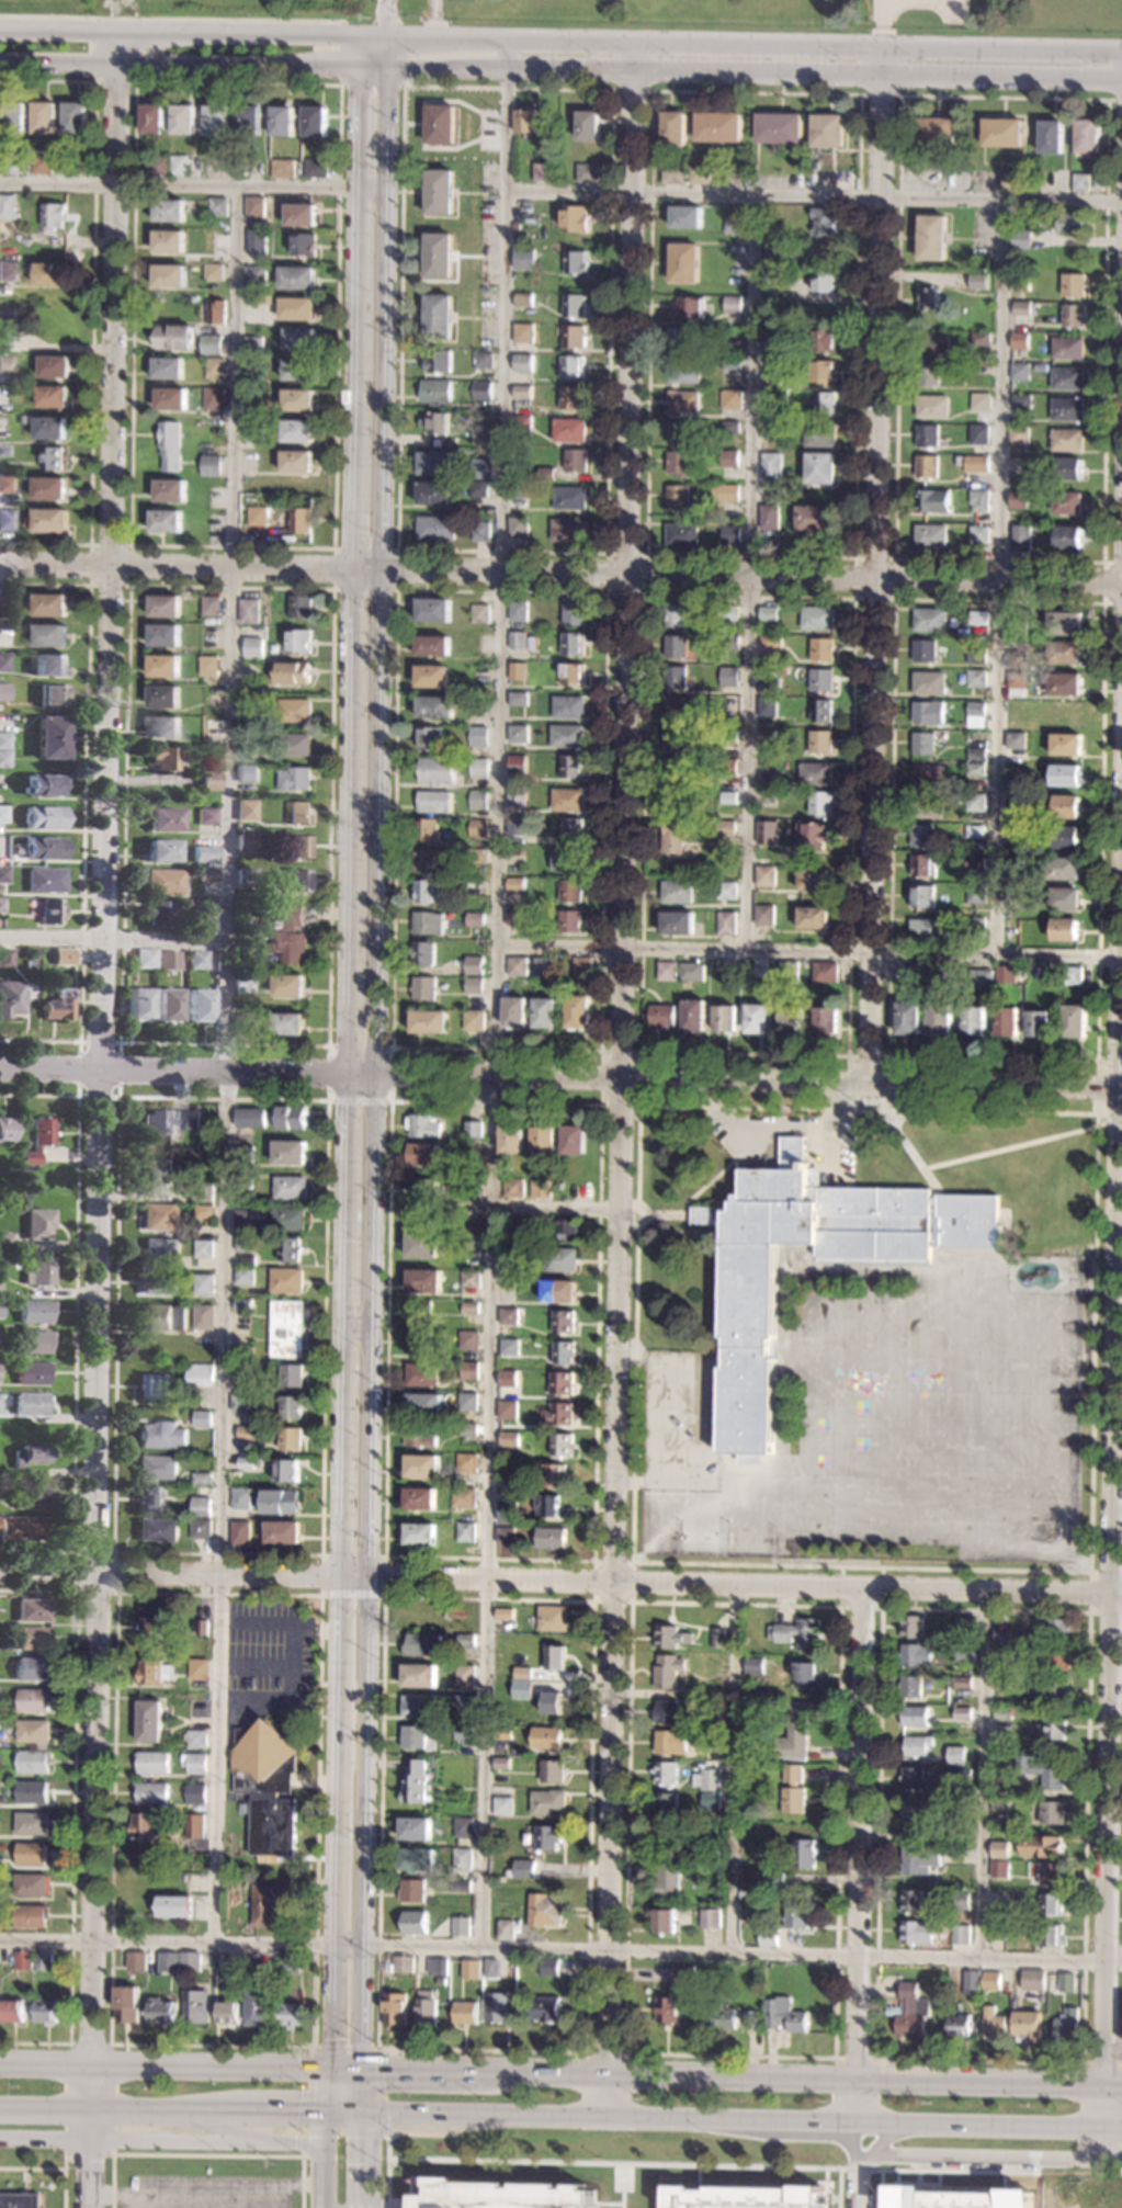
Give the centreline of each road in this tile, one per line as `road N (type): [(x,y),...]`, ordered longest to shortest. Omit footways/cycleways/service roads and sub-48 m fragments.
road 1 (residential): [(85,2207),(114,31)]
road 2 (residential): [(608,2118),(633,42)]
road 3 (tertiary): [(356,34),(327,2069)]
road 4 (tertiary): [(364,2070),(386,67)]
road 5 (residential): [(1102,2161),(1121,956)]
road 6 (residential): [(1121,1598),(0,1571)]
road 7 (primary): [(0,2113),(324,2110),(1121,2129)]
road 8 (primary): [(1121,2088),(0,2065)]
road 9 (residential): [(1121,1095),(0,1073)]
road 10 (residential): [(1121,586),(0,567)]
road 11 (residential): [(868,1092),(884,43)]
road 12 (tertiary): [(386,67),(1121,78)]
road 13 (tertiary): [(1121,48),(387,35)]
road 14 (residential): [(853,2121),(865,1592)]
road 15 (tertiary): [(0,61),(386,67)]
road 16 (tertiary): [(356,34),(0,29)]
road 17 (residential): [(0,2137),(322,2143)]
road 18 (residential): [(156,2114),(273,2142)]

